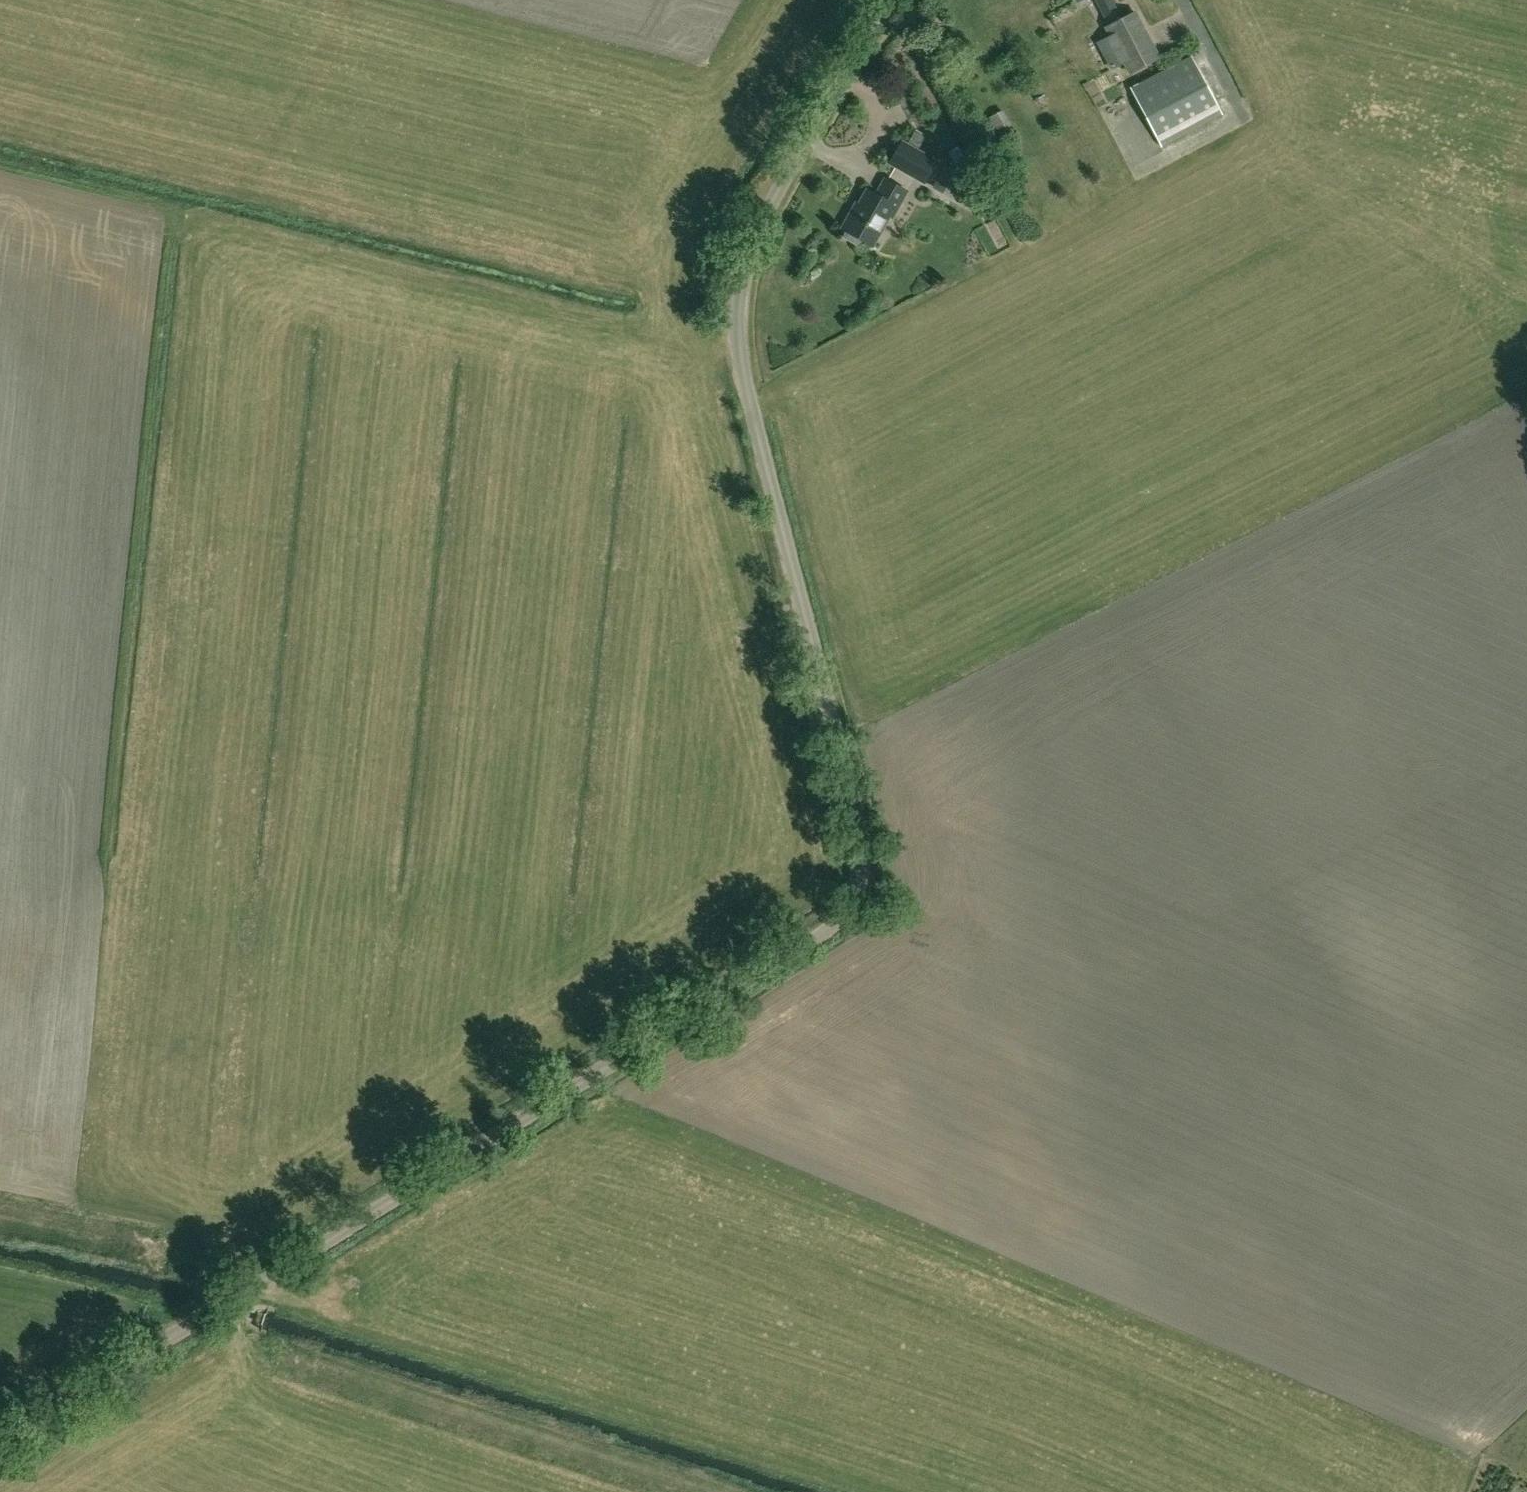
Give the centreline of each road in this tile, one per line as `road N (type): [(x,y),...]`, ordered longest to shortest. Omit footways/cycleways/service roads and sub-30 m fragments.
road 1 (unclassified): [(0,1433),(825,926),(845,901),(857,859),(854,819),(734,335),(733,300),(741,264),(897,0)]

